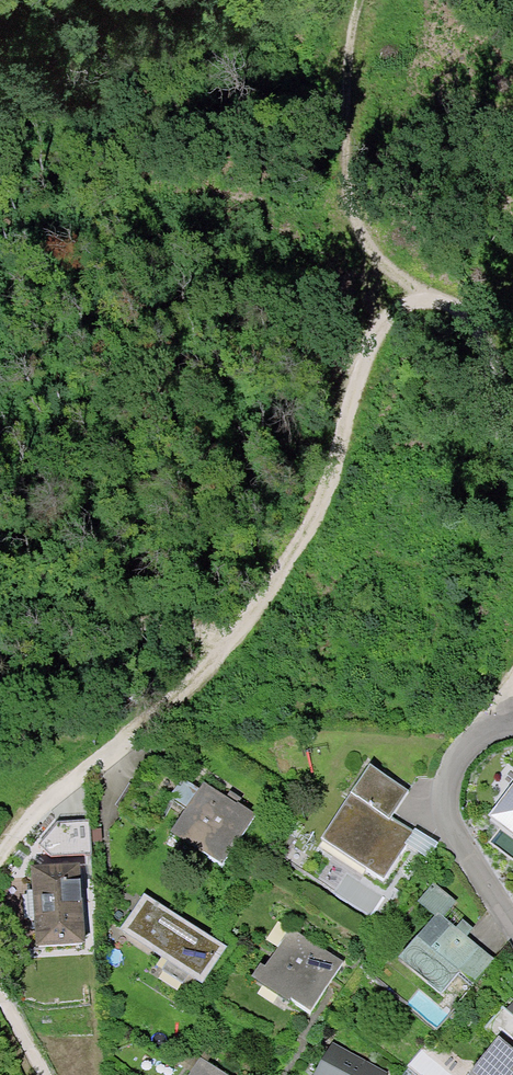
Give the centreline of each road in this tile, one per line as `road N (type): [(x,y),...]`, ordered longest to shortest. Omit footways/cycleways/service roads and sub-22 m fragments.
road 1 (track): [(0,853),(67,782),(154,721),(271,595),(340,463),(375,338),(392,312),(429,295),(451,309),(474,332),(512,413)]
road 2 (track): [(361,0),(344,70),(356,204),(374,252),(429,295)]
road 3 (residential): [(512,923),(469,859),(446,806),(460,751),(512,730)]

